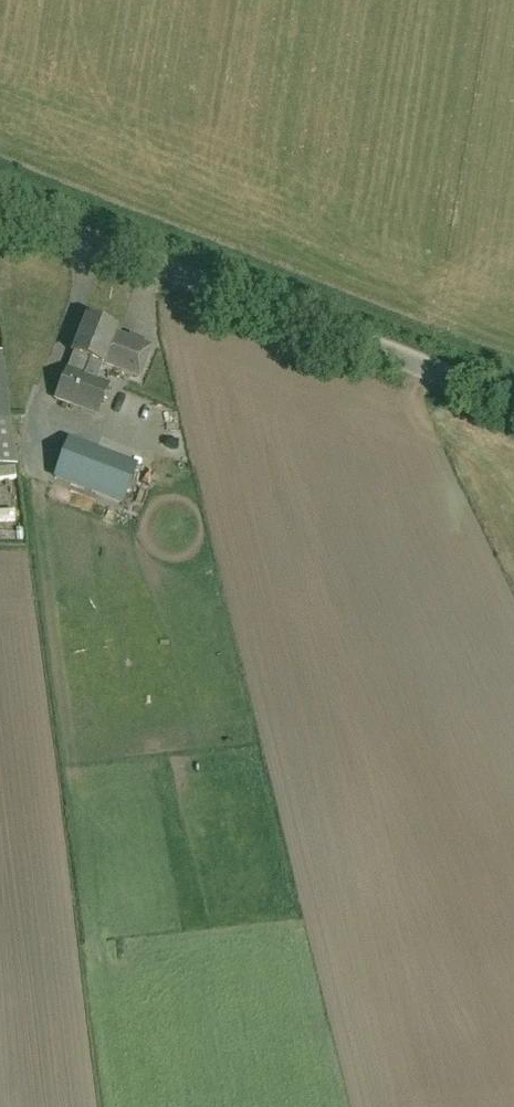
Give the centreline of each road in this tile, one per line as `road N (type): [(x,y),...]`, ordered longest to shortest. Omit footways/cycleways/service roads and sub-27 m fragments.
road 1 (unclassified): [(513,404),(0,205)]

